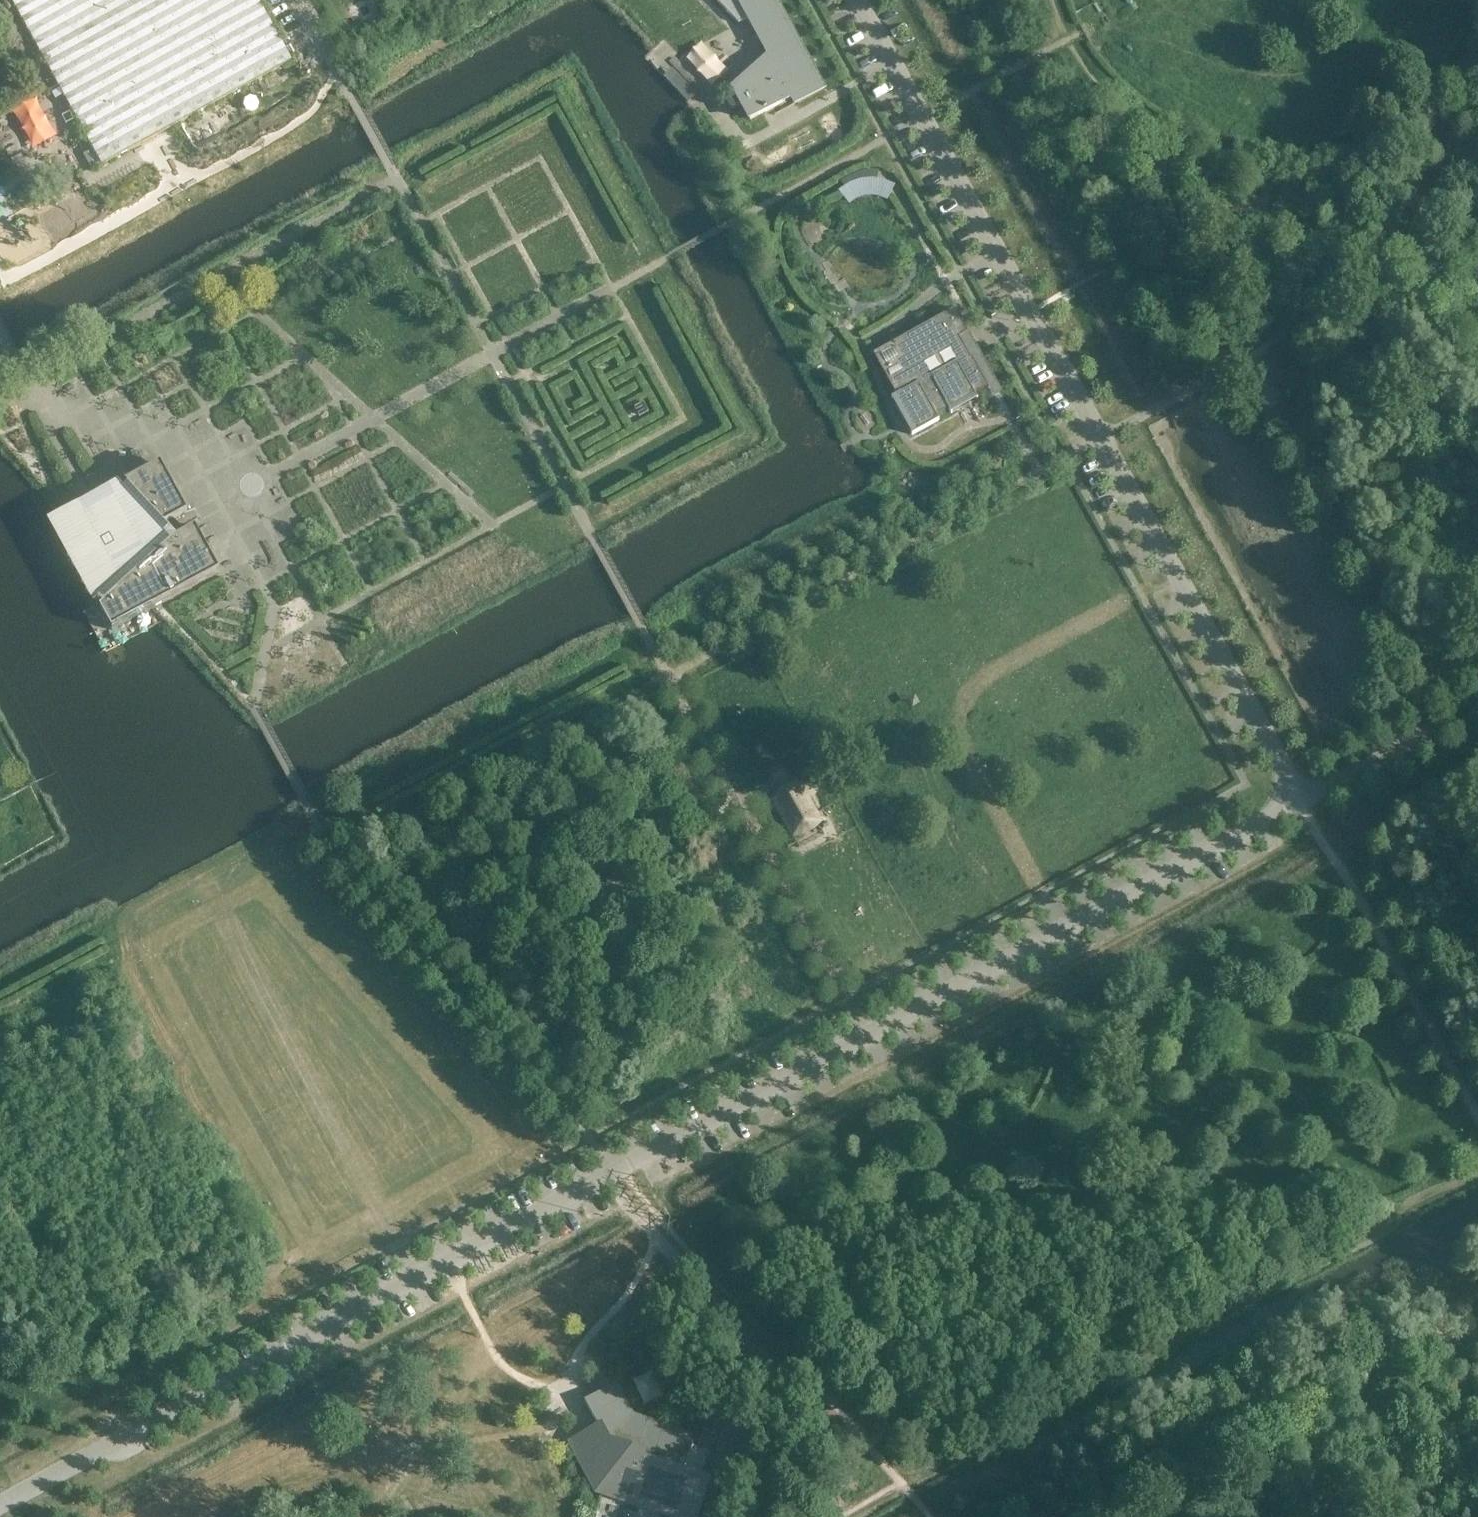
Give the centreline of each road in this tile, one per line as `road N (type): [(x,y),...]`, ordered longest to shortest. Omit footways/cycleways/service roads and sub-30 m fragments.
road 1 (unclassified): [(0,1503),(1302,799)]
road 2 (unclassified): [(1302,799),(856,0)]
road 3 (track): [(1477,1111),(1302,799)]
road 4 (track): [(489,1346),(372,1516)]
road 5 (unclassified): [(1302,799),(1439,725)]

